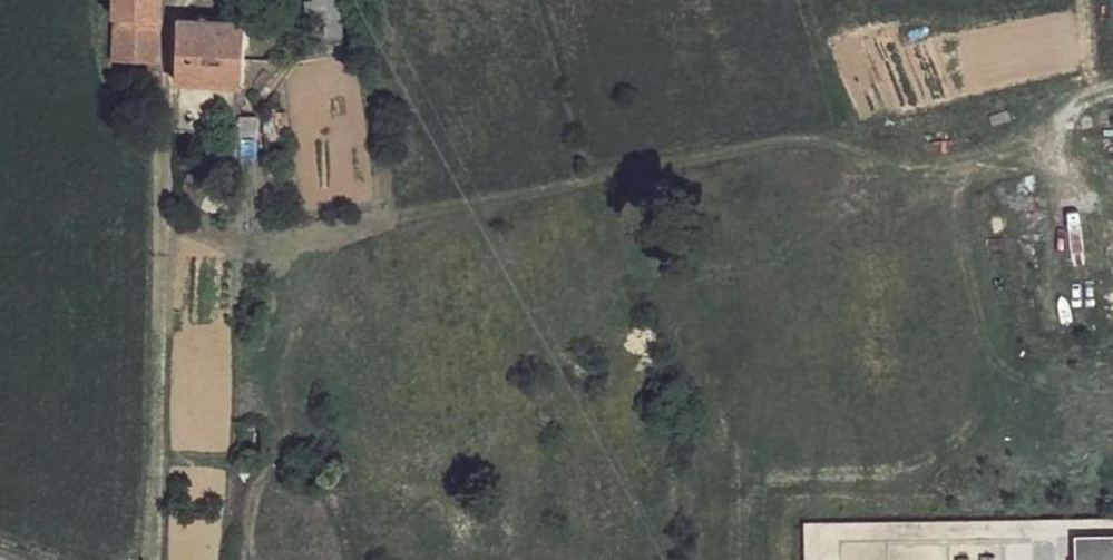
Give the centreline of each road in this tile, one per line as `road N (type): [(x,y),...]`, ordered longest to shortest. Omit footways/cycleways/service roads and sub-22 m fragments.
road 1 (track): [(170,27),(150,559)]

